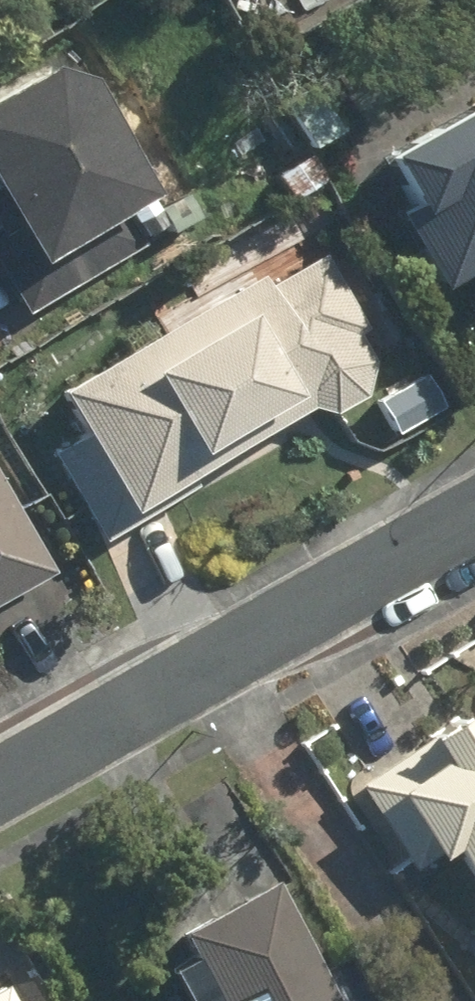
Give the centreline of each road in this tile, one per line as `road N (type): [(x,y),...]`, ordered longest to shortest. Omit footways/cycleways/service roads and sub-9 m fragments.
road 1 (residential): [(474,520),(0,789)]

